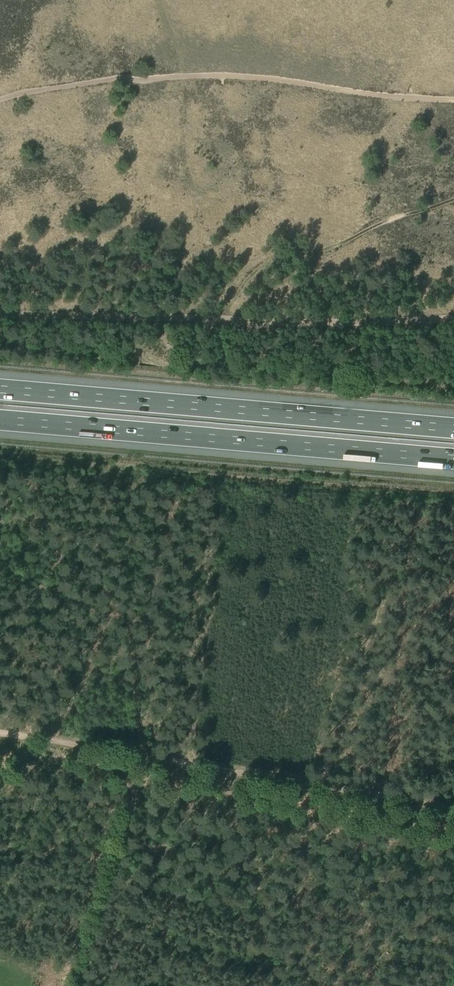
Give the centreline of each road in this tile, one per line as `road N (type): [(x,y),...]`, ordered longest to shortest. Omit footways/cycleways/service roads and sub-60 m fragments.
road 1 (track): [(453,808),(0,734)]
road 2 (track): [(0,100),(133,78),(242,76),(453,100)]
road 3 (motorway): [(453,430),(0,391)]
road 4 (motorway): [(0,420),(453,458)]
road 5 (track): [(0,315),(453,318)]
road 6 (track): [(221,319),(270,262),(321,253),(384,221),(453,200)]

